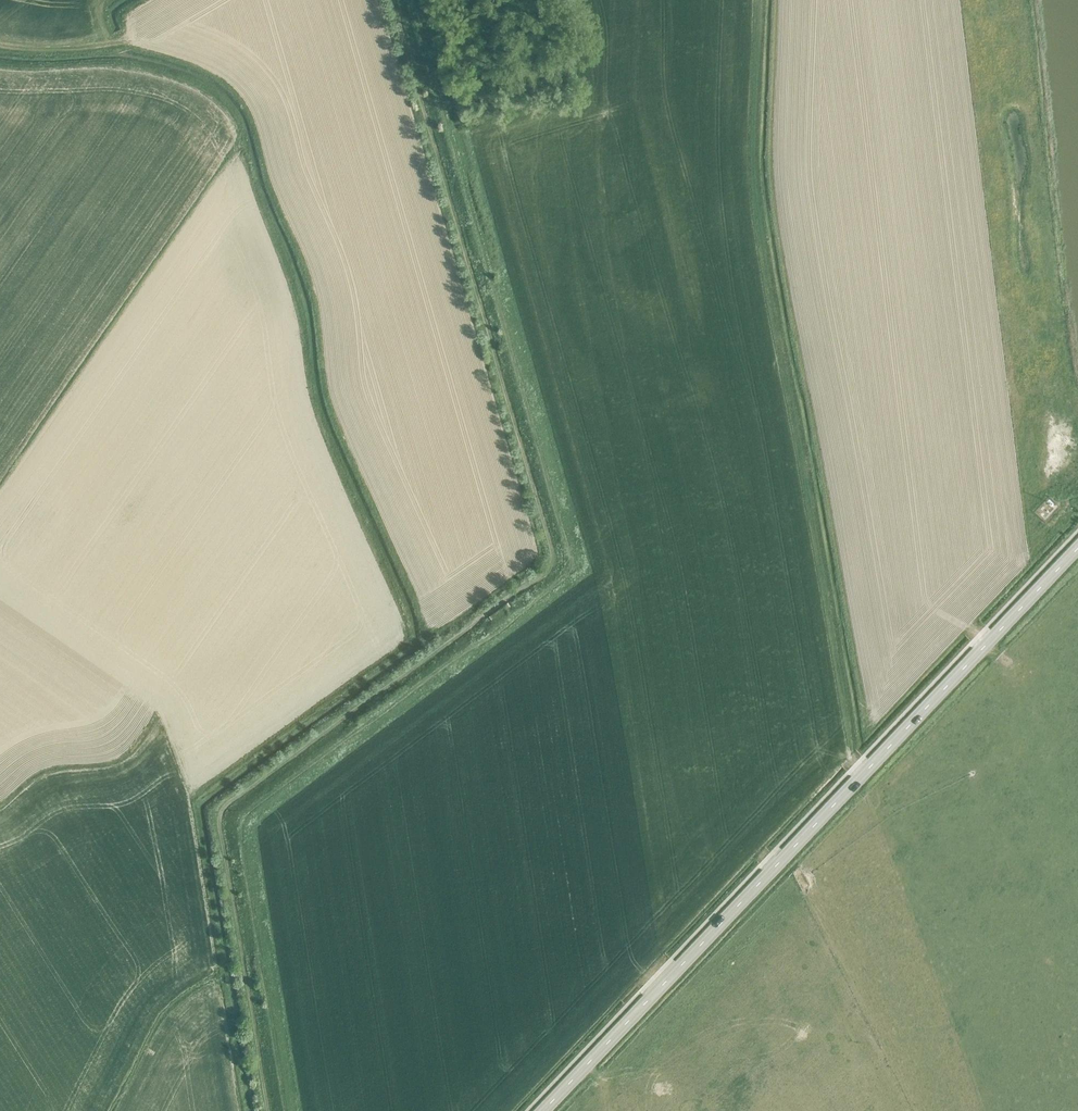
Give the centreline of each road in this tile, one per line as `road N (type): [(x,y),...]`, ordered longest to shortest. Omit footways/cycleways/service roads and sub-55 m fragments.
road 1 (track): [(273,1110),(228,847),(226,822),(235,804),(471,620),(552,569),(555,558),(395,0)]
road 2 (tertiary): [(1077,548),(543,1110)]
road 3 (track): [(1023,0),(1064,363),(1077,404)]

